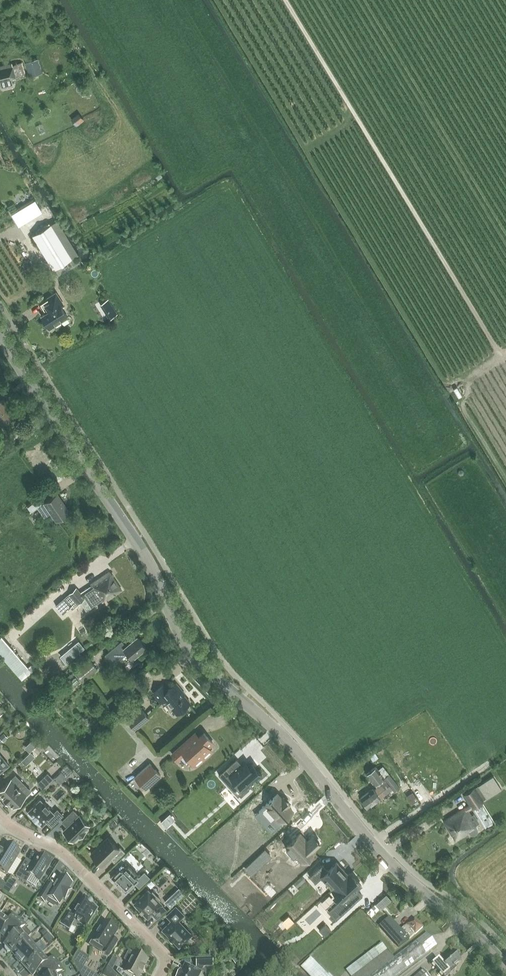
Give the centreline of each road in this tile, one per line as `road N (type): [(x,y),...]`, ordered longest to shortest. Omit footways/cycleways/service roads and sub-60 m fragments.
road 1 (tertiary): [(505,967),(412,885),(291,745),(185,645),(158,577),(0,334)]
road 2 (residential): [(159,975),(162,951),(74,862),(0,817)]

